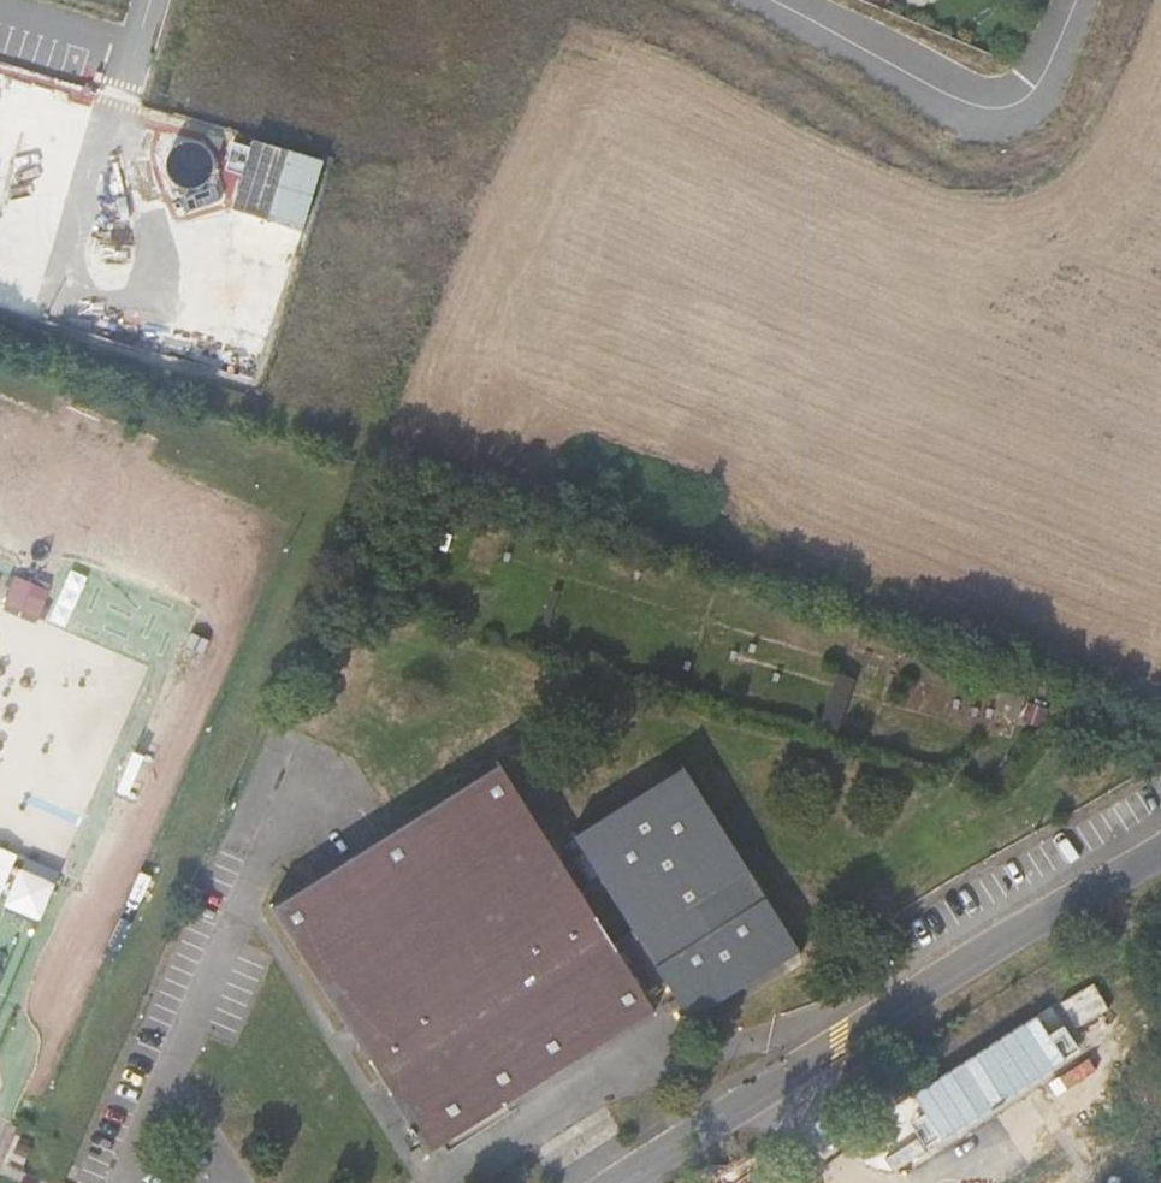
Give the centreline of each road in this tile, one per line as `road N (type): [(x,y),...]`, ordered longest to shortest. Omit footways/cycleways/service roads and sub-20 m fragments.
road 1 (tertiary): [(621,1182),(1160,851)]

